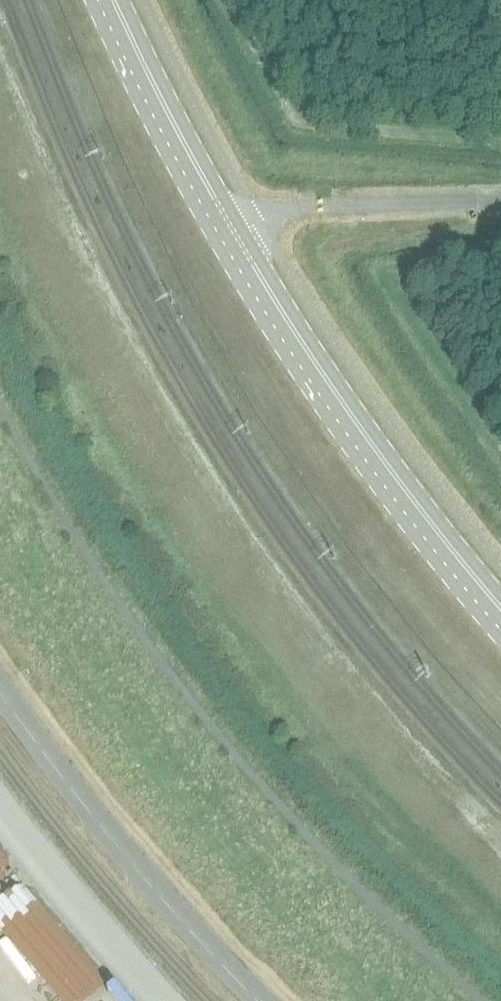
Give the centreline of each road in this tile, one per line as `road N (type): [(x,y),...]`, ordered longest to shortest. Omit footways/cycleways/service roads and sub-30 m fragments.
road 1 (track): [(489,1000),(223,739),(128,614),(0,400)]
road 2 (secondary): [(500,609),(439,540),(235,232)]
road 3 (unclassified): [(261,1000),(122,850),(0,688)]
road 4 (unclassified): [(235,232),(264,216),(319,205),(500,200)]
road 5 (secondary): [(235,232),(117,0)]

